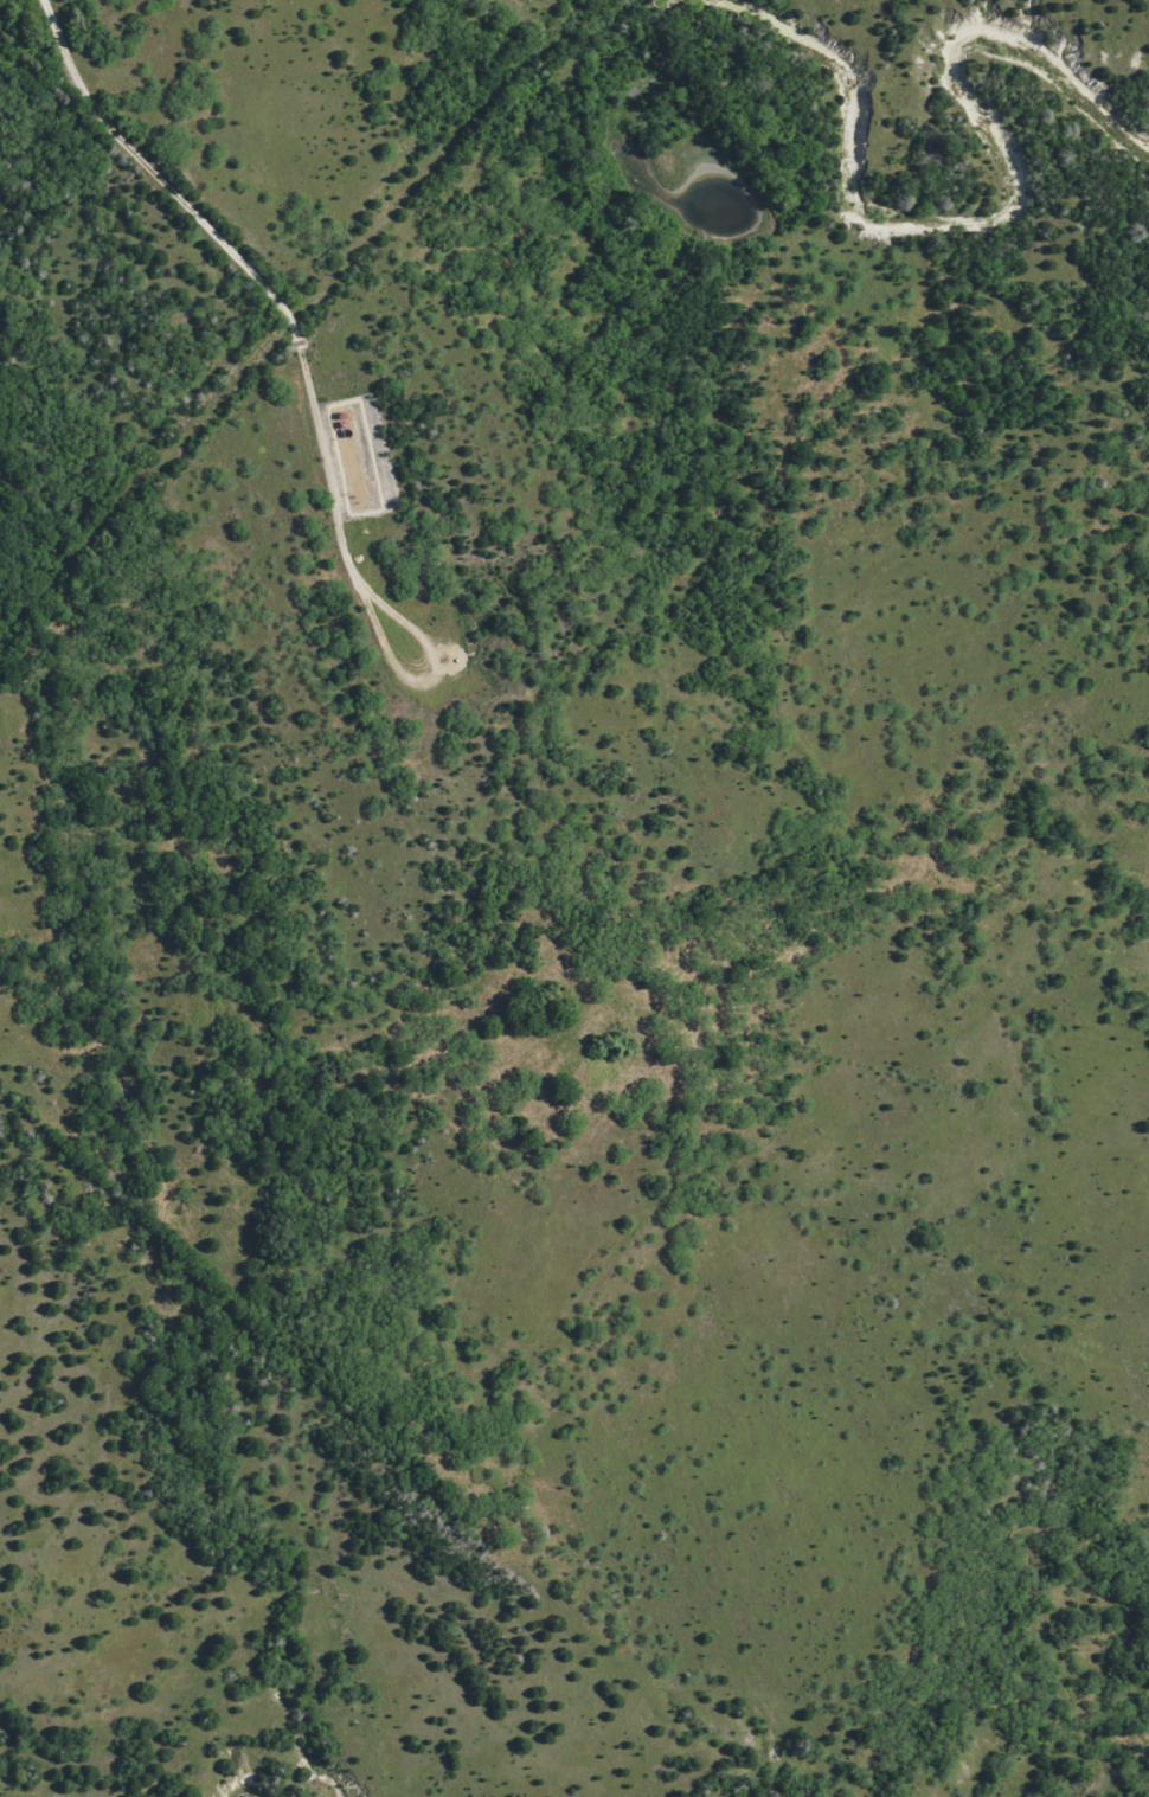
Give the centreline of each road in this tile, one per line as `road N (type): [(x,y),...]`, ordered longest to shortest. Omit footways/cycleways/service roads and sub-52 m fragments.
road 1 (residential): [(381,627),(333,483),(308,357),(282,313),(123,140),(33,0)]

